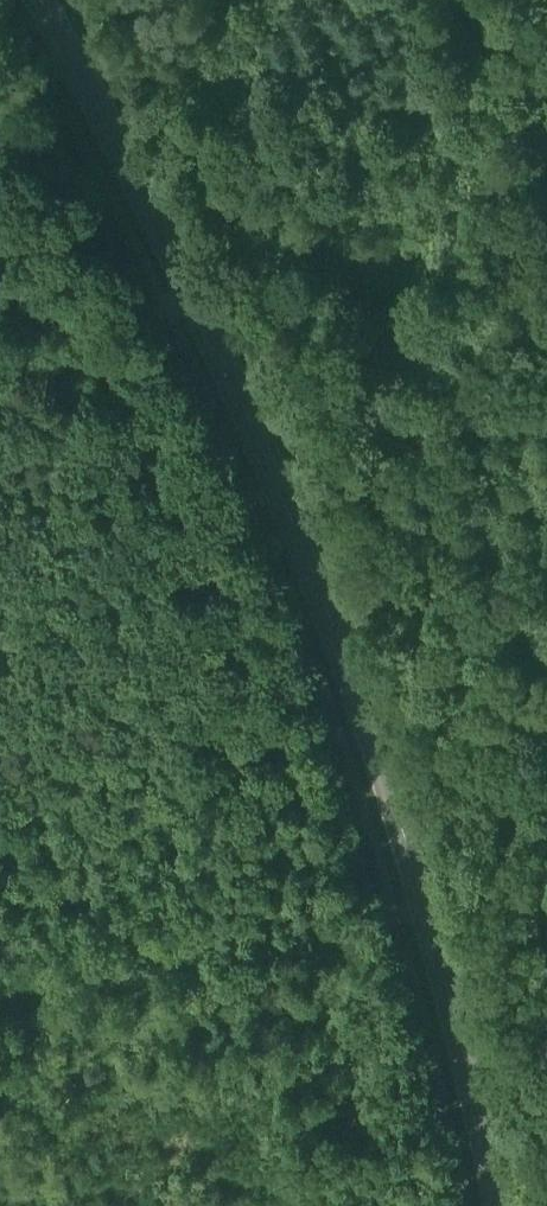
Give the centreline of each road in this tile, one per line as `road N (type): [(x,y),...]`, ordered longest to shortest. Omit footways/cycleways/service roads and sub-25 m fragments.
road 1 (tertiary): [(39,0),(195,299),(332,620),(425,907),(498,1205)]
road 2 (track): [(425,907),(288,941),(227,945)]
road 3 (track): [(195,299),(23,365)]

